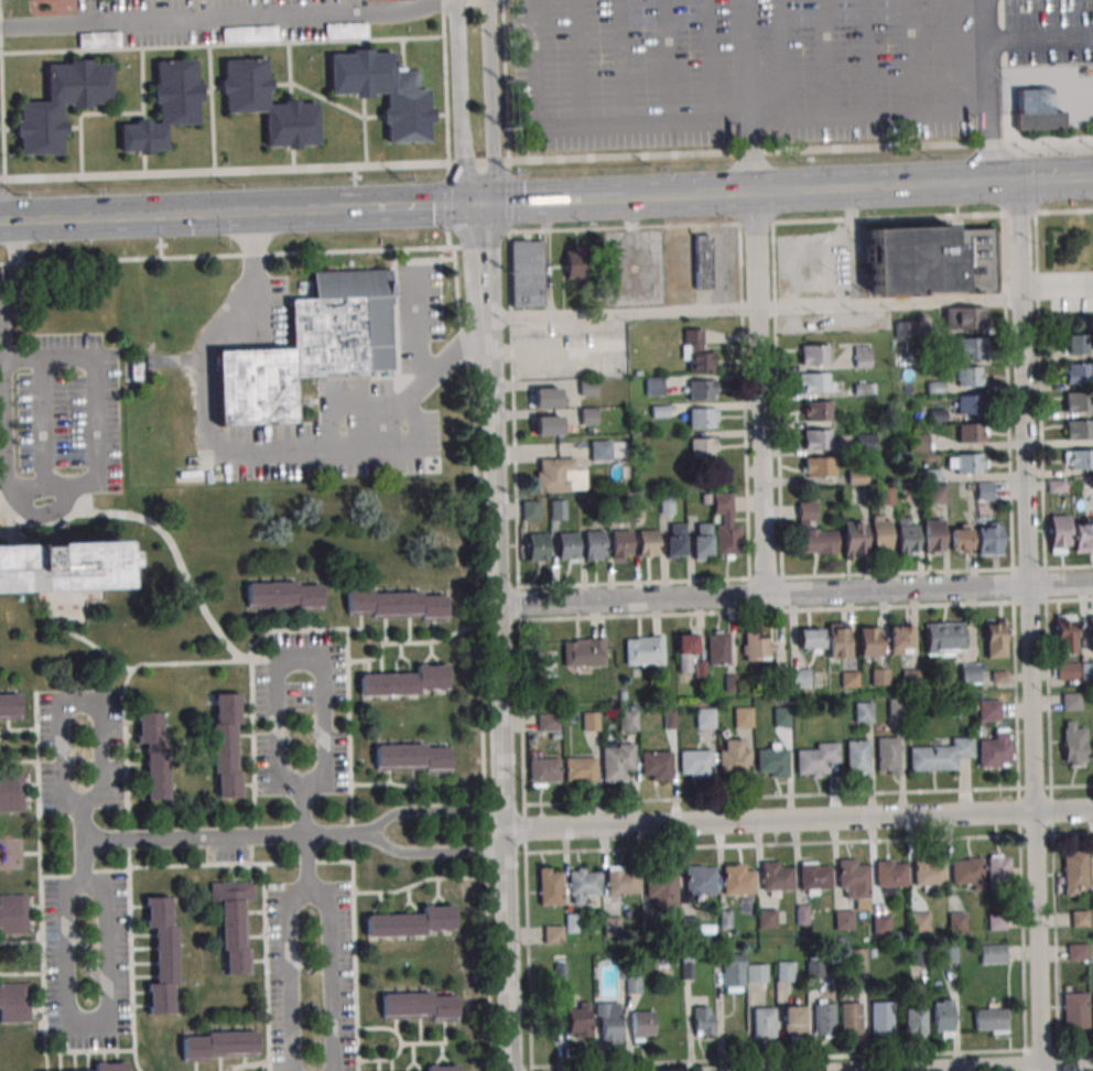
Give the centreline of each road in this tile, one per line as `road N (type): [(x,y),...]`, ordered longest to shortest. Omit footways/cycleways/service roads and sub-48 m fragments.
road 1 (residential): [(1041,1070),(1021,184)]
road 2 (residential): [(504,810),(480,205)]
road 3 (residential): [(499,605),(1092,583)]
road 4 (residential): [(505,830),(1092,810)]
road 5 (residential): [(767,595),(757,195)]
road 6 (residential): [(289,1070),(283,915),(307,891),(332,913),(336,1070)]
road 7 (residential): [(85,883),(107,899),(110,1027),(66,1028),(63,902),(85,883)]
road 8 (secondary): [(0,220),(338,208)]
road 9 (residential): [(304,785),(279,776),(274,658),(323,654),(324,774),(304,785)]
road 10 (secondary): [(757,195),(1092,182)]
road 11 (residential): [(82,813),(63,796),(58,702),(98,701),(102,789),(82,813)]
road 12 (residential): [(364,834),(123,840)]
road 13 (residential): [(511,1070),(505,830)]
road 14 (residential): [(854,1070),(1092,1063)]
road 15 (residential): [(455,0),(463,147),(480,205)]
road 16 (residential): [(480,205),(493,151),(486,0)]
road 17 (residential): [(364,834),(400,853),(505,852)]
road 18 (residential): [(504,810),(401,813),(364,834)]
road 19 (secondary): [(480,205),(625,201)]
road 20 (secondary): [(338,208),(480,205)]
road 21 (secondary): [(625,201),(757,195)]

